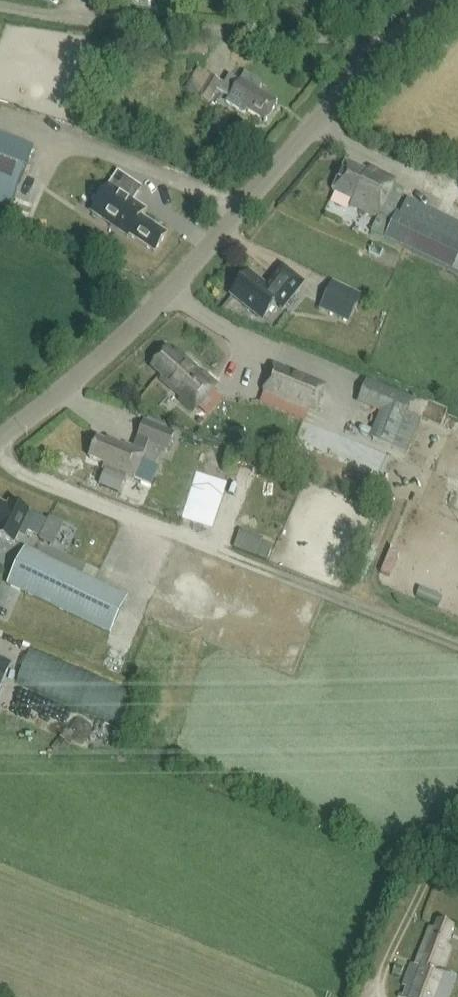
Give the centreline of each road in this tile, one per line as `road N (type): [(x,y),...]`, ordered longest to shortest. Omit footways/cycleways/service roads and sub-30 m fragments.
road 1 (unclassified): [(0,440),(182,276),(332,101),(440,0)]
road 2 (track): [(457,647),(113,516),(0,458)]
road 3 (track): [(395,40),(102,24),(0,5)]

